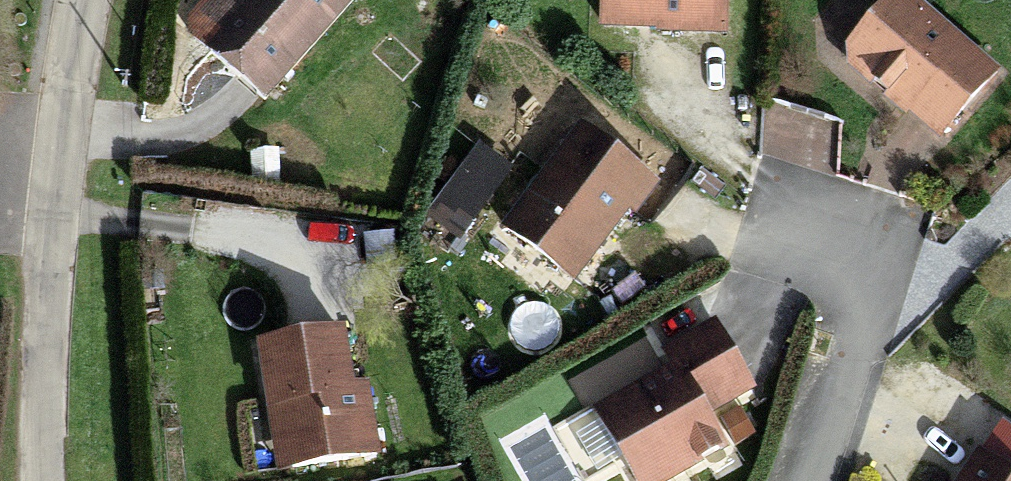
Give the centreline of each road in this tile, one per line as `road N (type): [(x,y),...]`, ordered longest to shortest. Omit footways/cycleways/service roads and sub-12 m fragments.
road 1 (tertiary): [(88,0),(41,425),(47,480)]
road 2 (residential): [(810,480),(871,302),(826,225)]

